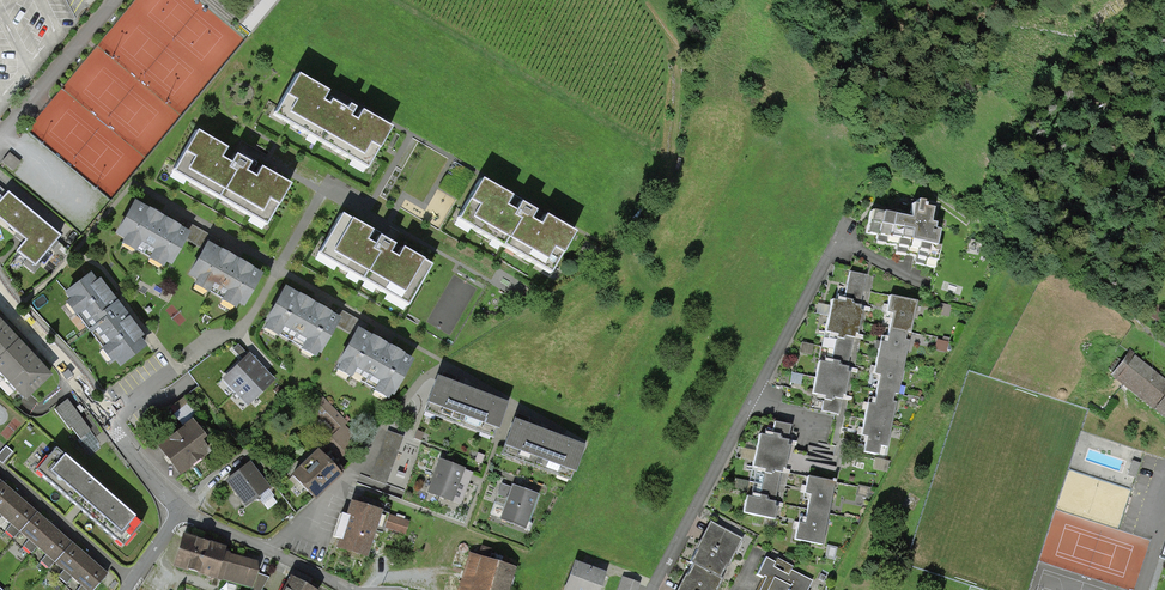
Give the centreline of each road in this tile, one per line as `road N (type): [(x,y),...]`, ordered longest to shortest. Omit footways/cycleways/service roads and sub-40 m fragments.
road 1 (residential): [(652,589),(839,240)]
road 2 (residential): [(265,551),(328,494),(440,367)]
road 3 (residential): [(106,421),(242,329),(276,273)]
road 4 (residential): [(0,470),(130,584)]
road 5 (residential): [(0,291),(106,421)]

